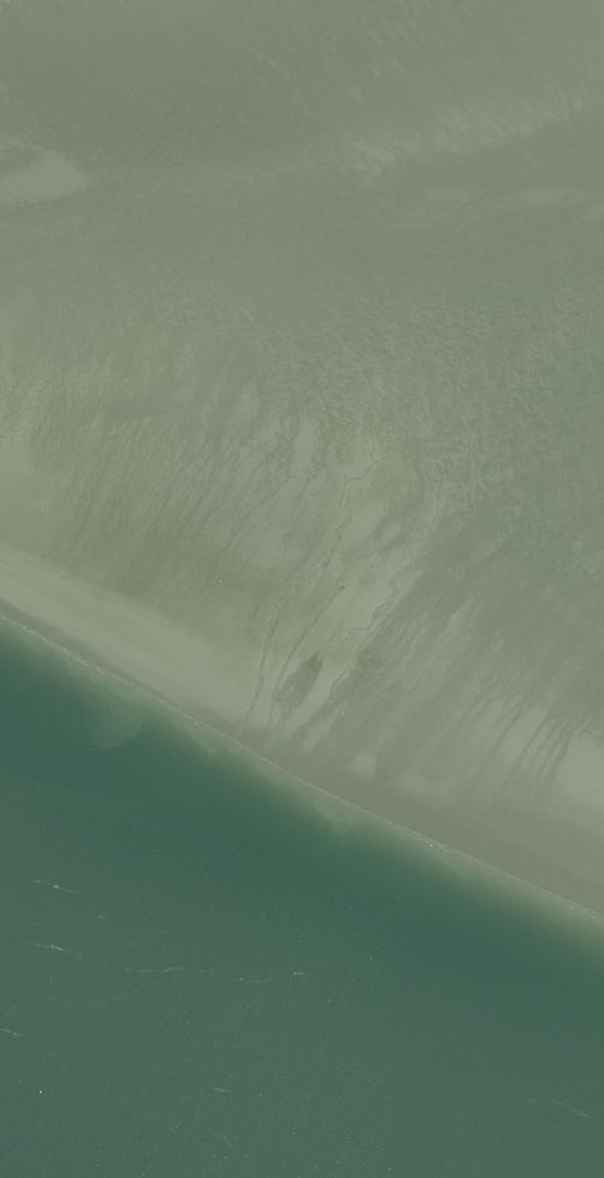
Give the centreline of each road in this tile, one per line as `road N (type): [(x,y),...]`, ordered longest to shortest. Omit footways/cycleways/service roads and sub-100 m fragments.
road 1 (trunk): [(374,1177),(406,0)]
road 2 (trunk): [(386,0),(354,1177)]

